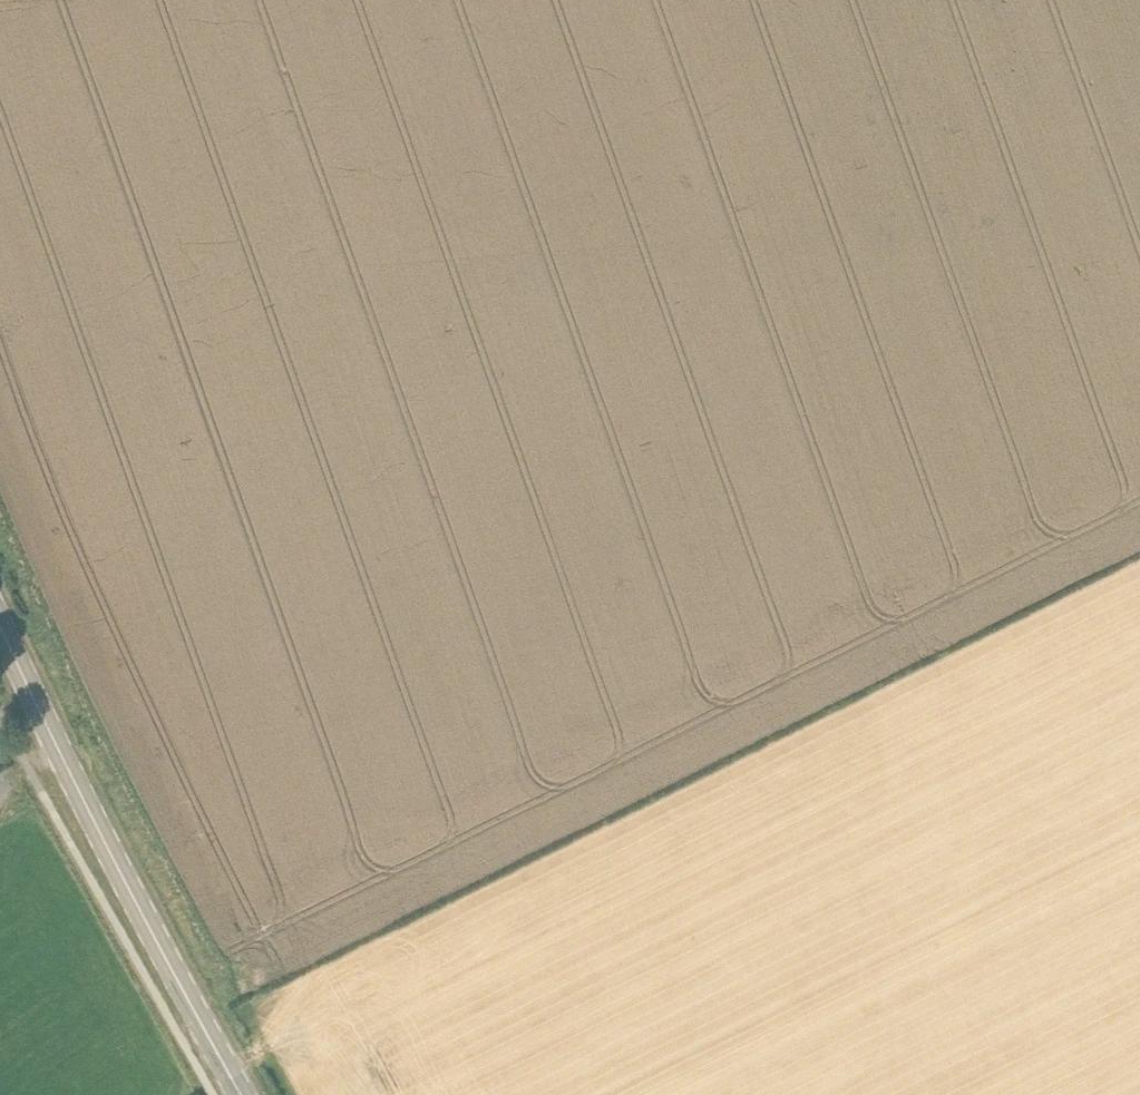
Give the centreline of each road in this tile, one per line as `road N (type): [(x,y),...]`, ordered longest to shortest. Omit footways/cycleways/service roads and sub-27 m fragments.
road 1 (secondary): [(242,1094),(110,852),(0,624)]

